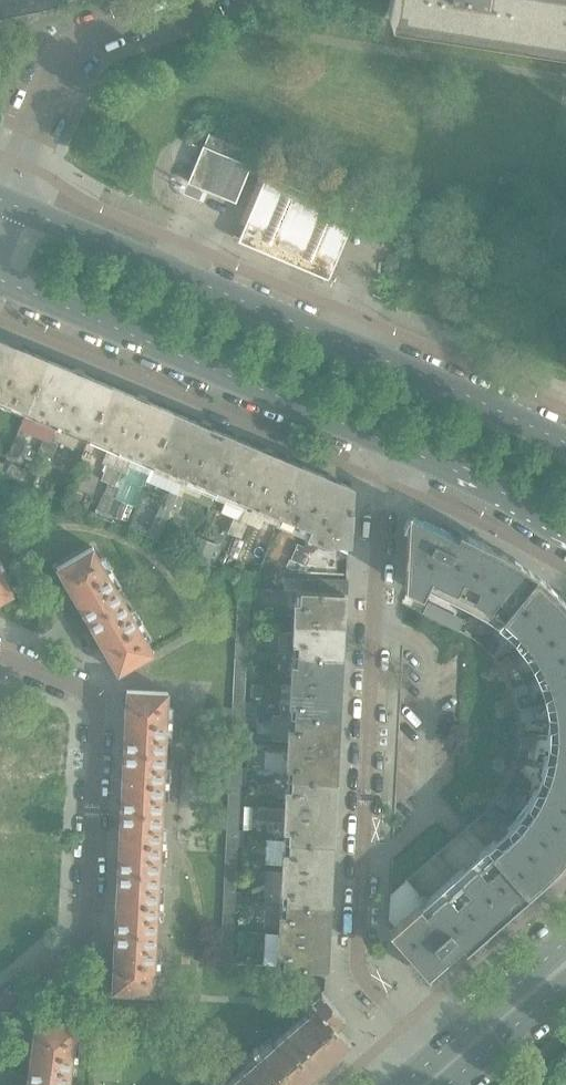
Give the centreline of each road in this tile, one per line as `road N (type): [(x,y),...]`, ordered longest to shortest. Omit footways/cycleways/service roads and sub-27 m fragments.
road 1 (residential): [(433,1059),(353,964),(379,481),(395,445)]
road 2 (residential): [(565,443),(2,200)]
road 3 (residential): [(0,1013),(83,929),(96,725),(94,698),(0,655)]
road 4 (residential): [(0,283),(395,445)]
road 5 (residential): [(2,200),(67,42),(184,0)]
road 6 (residential): [(395,445),(565,524)]
road 7 (secondary): [(565,941),(433,1059)]
road 8 (secondary): [(451,1081),(565,984)]

